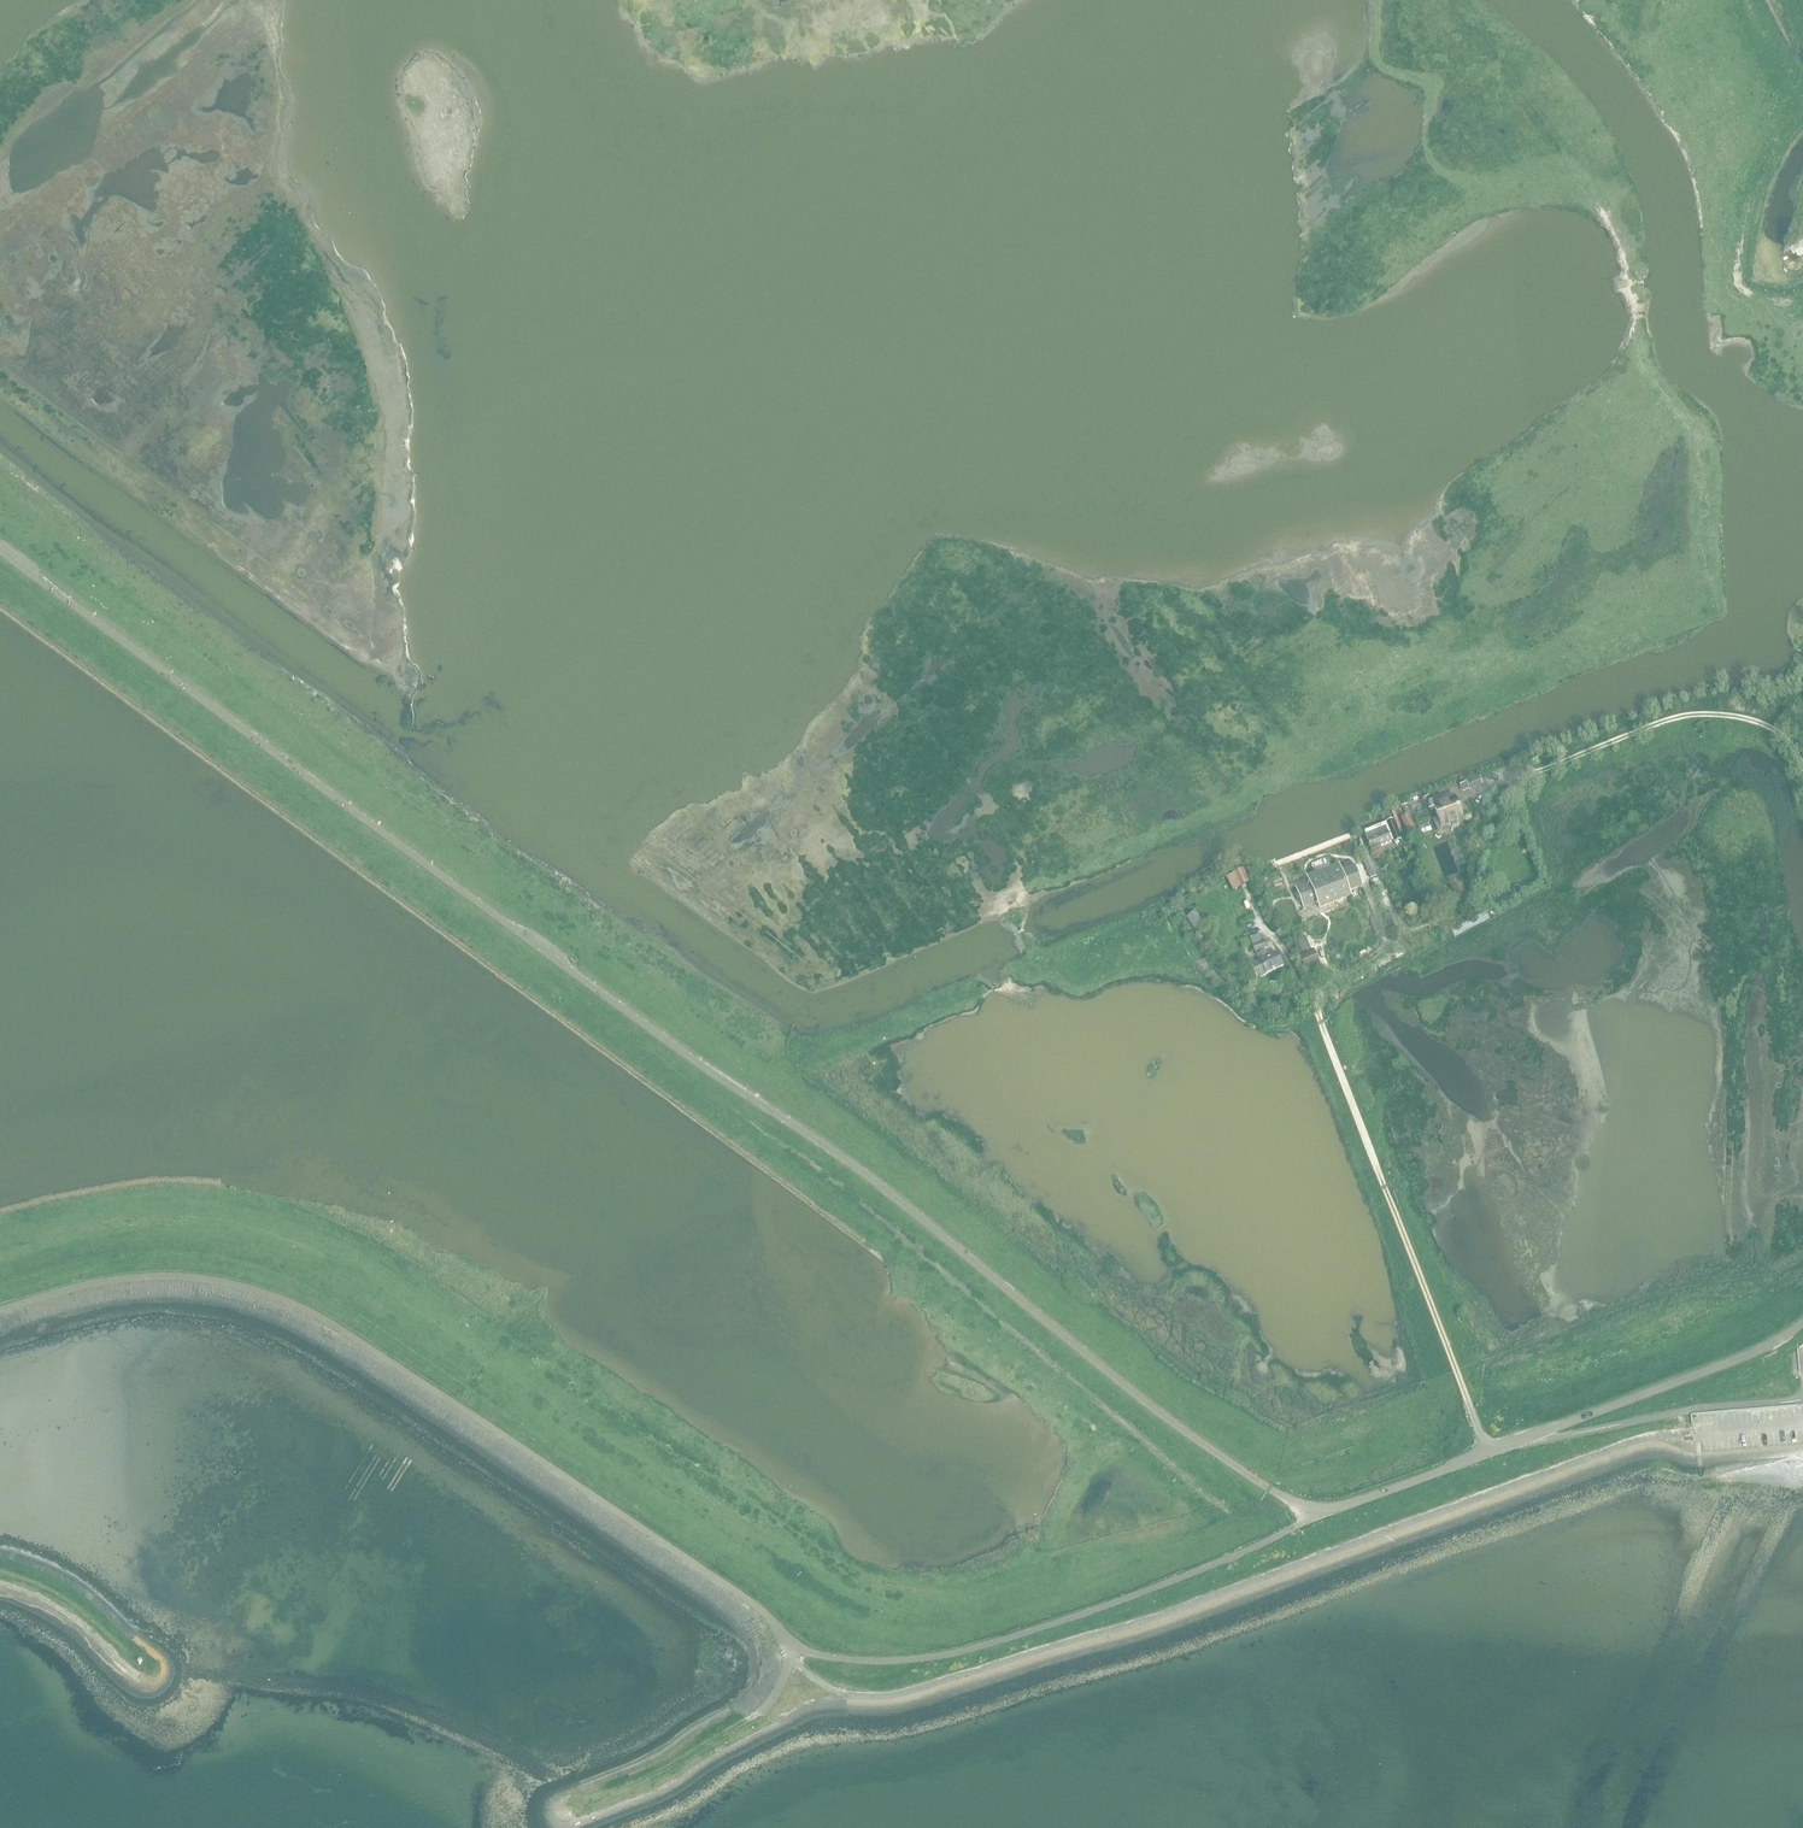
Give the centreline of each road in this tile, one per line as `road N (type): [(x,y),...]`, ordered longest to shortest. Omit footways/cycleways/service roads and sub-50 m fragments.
road 1 (unclassified): [(1309,1513),(1119,1378),(844,1157),(717,1073),(0,549)]
road 2 (unclassified): [(1309,1513),(1730,1361),(1802,1323)]
road 3 (track): [(1331,974),(1314,1011),(1487,1453)]
road 4 (track): [(1531,770),(1664,719),(1725,714),(1758,721),(1791,742),(1802,784)]
road 5 (track): [(574,1808),(757,1713)]

